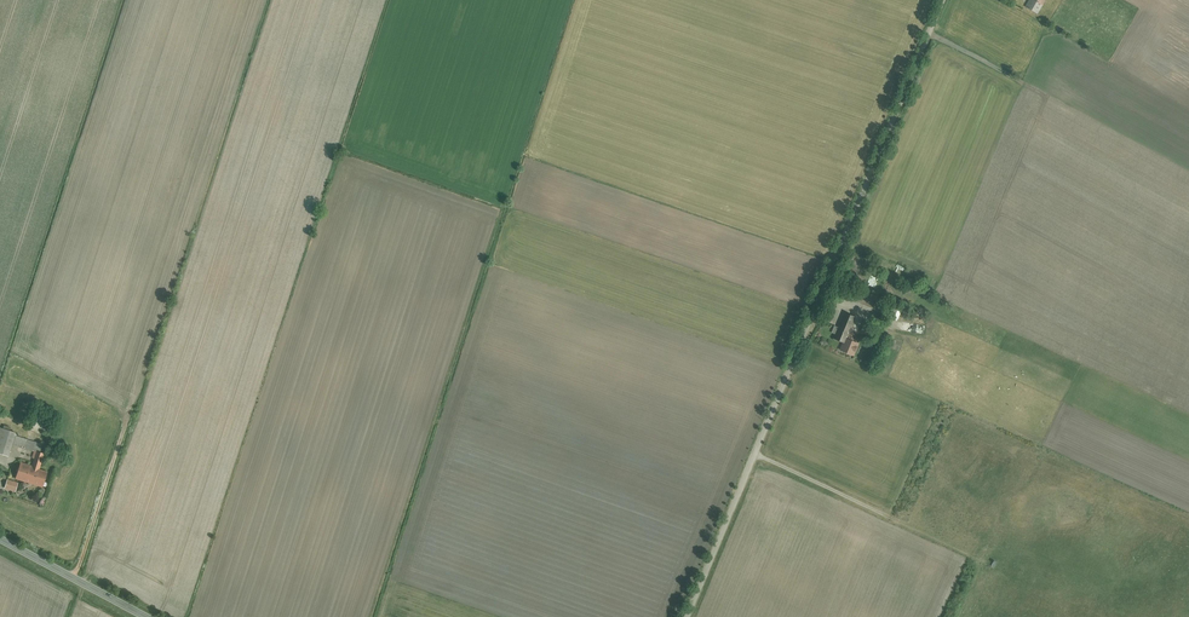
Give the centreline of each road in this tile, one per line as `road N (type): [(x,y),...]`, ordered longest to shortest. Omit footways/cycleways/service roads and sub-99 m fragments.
road 1 (unclassified): [(943,0),(686,616)]
road 2 (tertiary): [(146,616),(0,539)]

